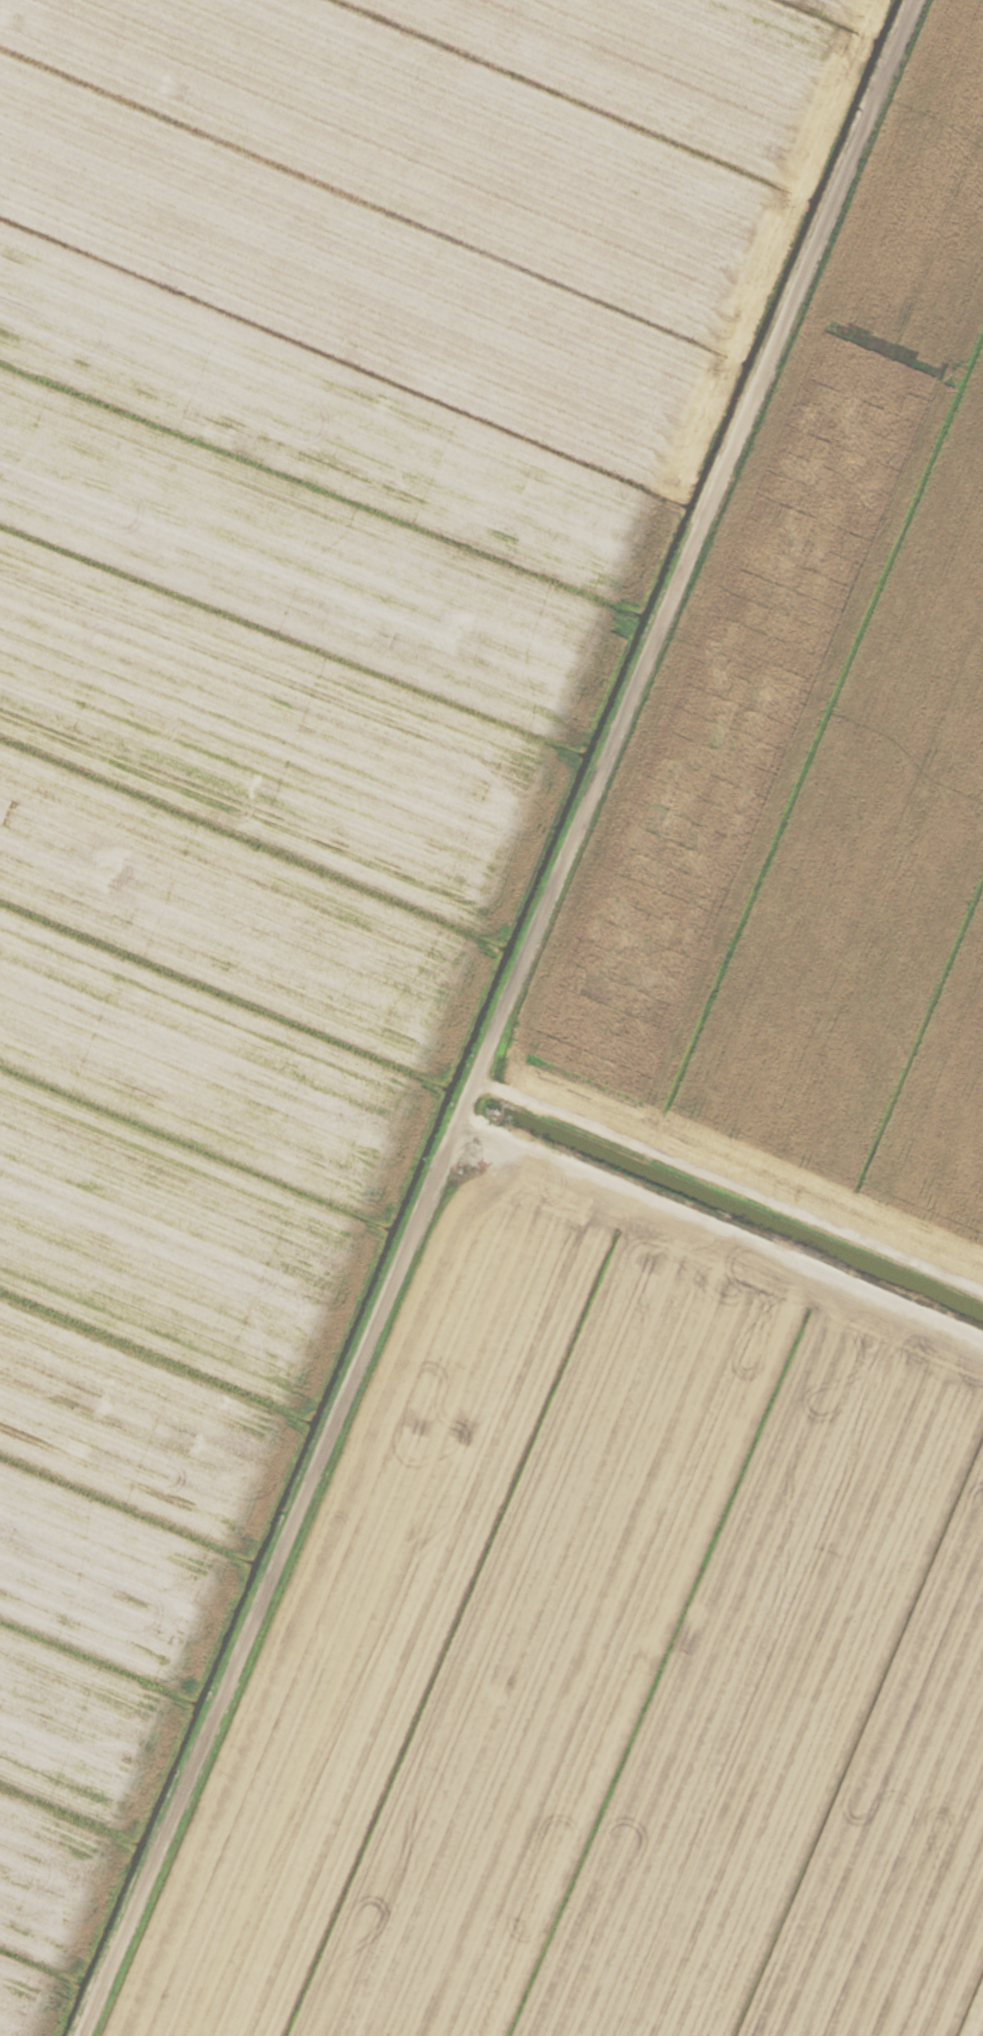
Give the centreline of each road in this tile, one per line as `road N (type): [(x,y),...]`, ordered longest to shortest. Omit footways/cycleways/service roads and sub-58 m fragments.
road 1 (track): [(928,0),(84,2035)]

